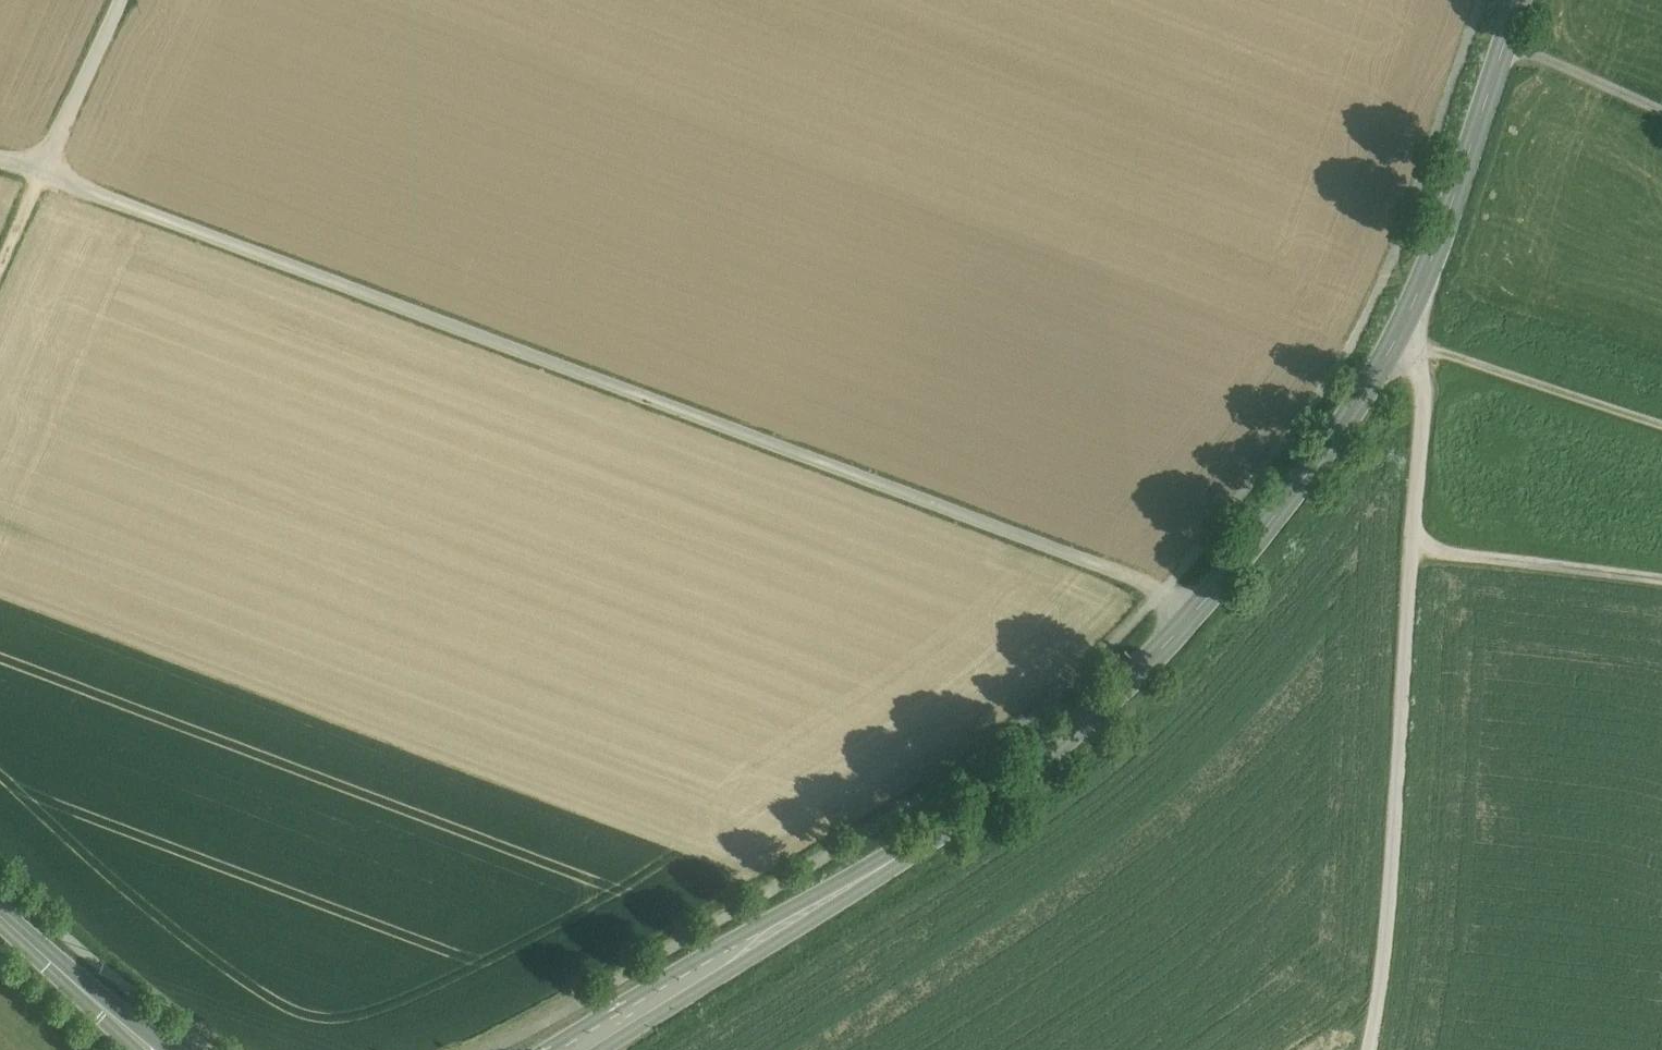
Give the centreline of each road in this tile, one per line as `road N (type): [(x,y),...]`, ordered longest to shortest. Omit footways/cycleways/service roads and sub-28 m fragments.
road 1 (unclassified): [(42,175),(1199,607)]
road 2 (secondary): [(569,1049),(980,803),(1098,711),(1199,607)]
road 3 (unclassified): [(1374,1049),(1394,923),(1424,432),(1416,347),(1401,329)]
road 4 (secondary): [(1401,329),(1430,269),(1519,0)]
road 5 (secondary): [(1199,607),(1351,420),(1401,329)]
road 6 (tertiary): [(0,915),(151,1049)]
road 7 (residential): [(42,175),(122,0)]

